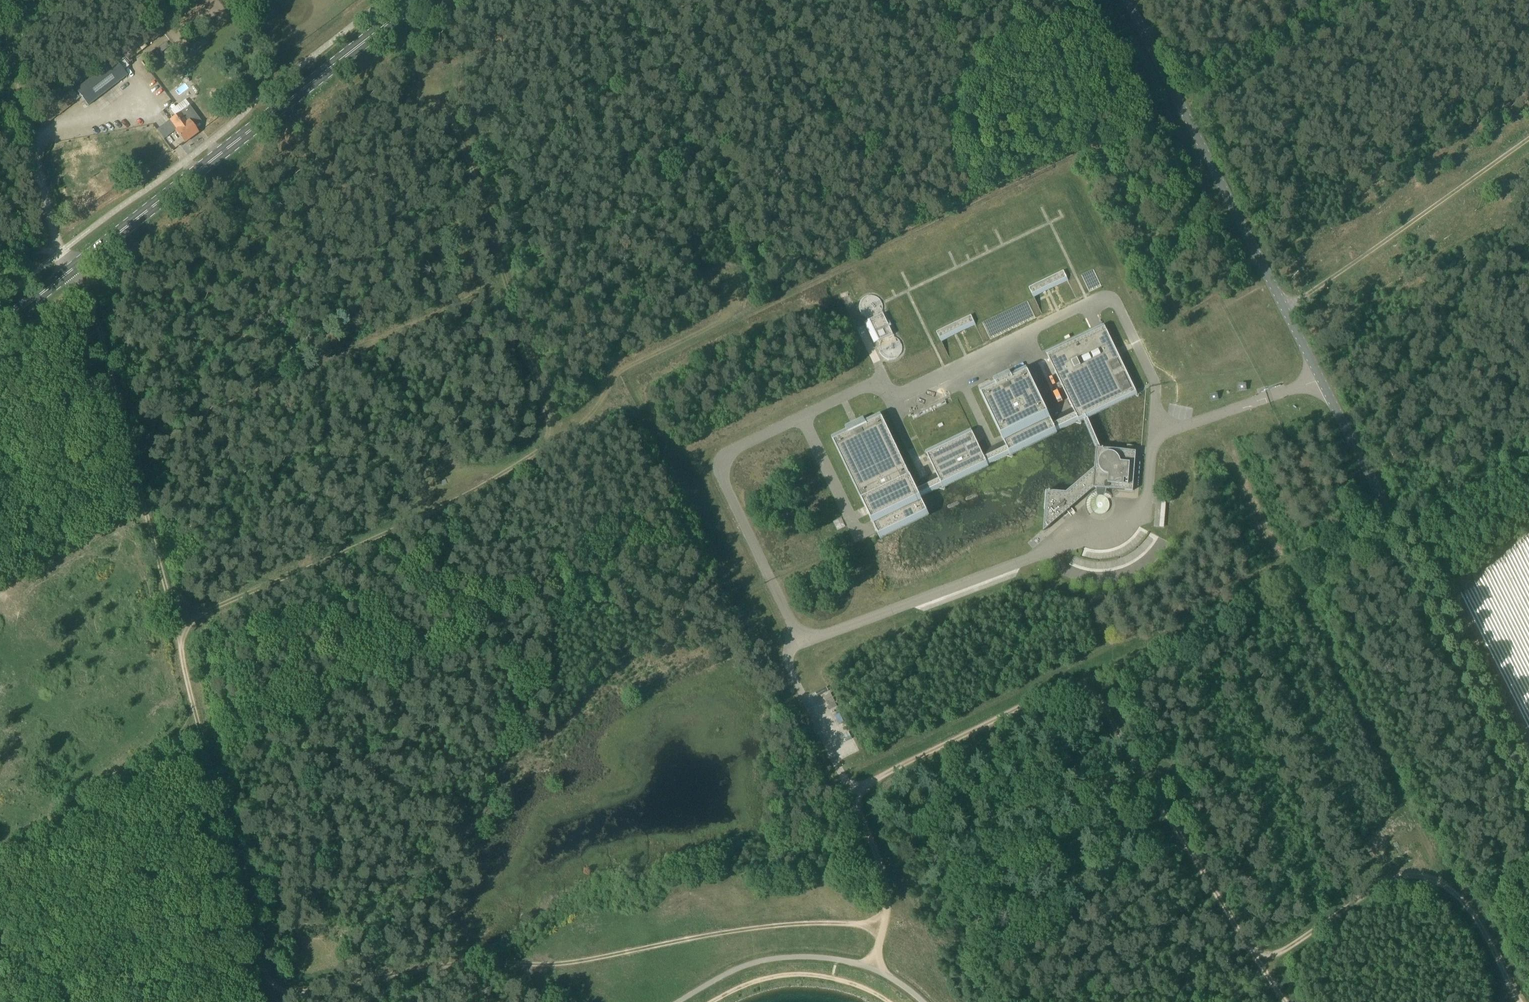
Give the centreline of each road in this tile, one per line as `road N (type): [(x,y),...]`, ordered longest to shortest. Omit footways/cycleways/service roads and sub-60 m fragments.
road 1 (track): [(172,631),(403,533),(598,411),(616,374),(1182,104)]
road 2 (unclassified): [(1528,788),(1128,0)]
road 3 (track): [(293,1001),(772,926),(882,927)]
road 4 (track): [(553,440),(476,184),(435,89),(578,0)]
road 5 (primary): [(0,326),(418,0)]
road 6 (track): [(850,790),(1236,599)]
road 7 (track): [(122,448),(505,282)]
road 8 (track): [(1286,1001),(1090,675)]
road 9 (track): [(1523,1001),(1468,903),(1421,871),(1392,874),(1266,974)]
road 10 (unclassified): [(872,969),(885,878),(850,790)]

